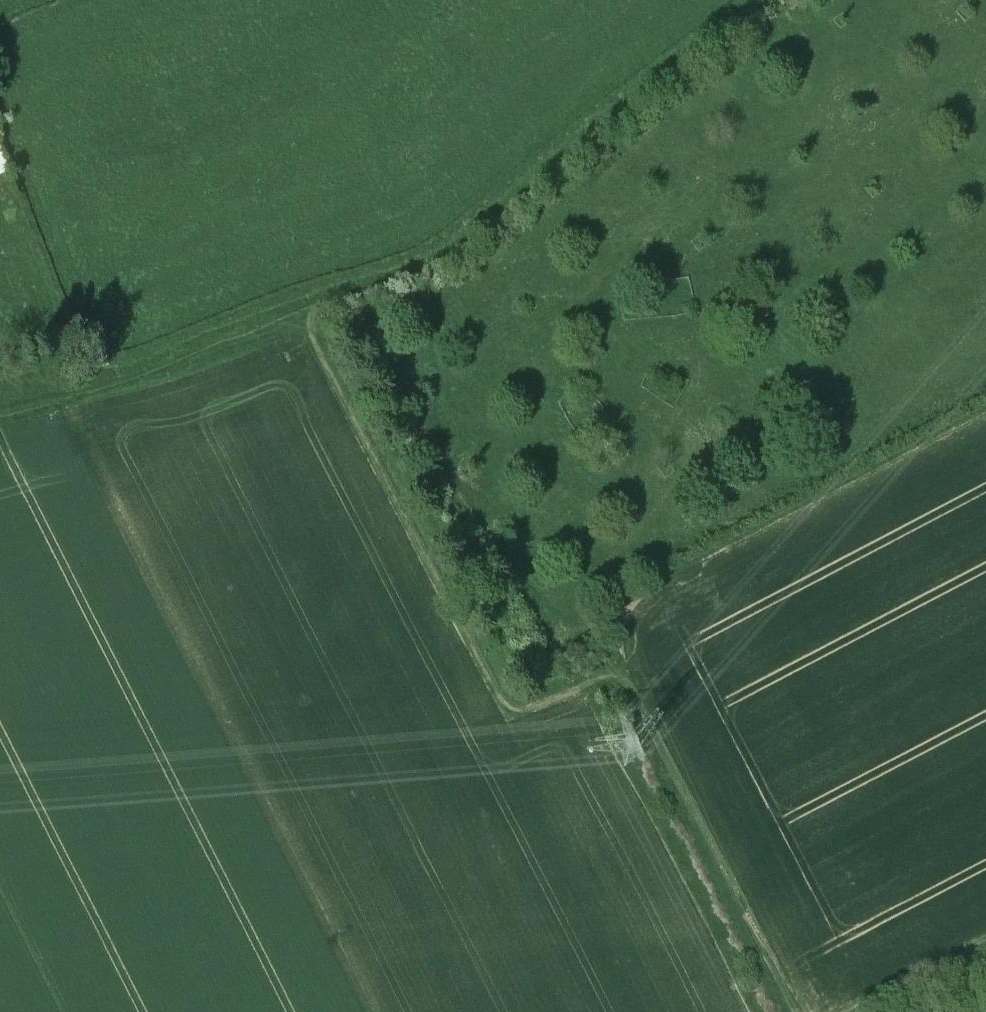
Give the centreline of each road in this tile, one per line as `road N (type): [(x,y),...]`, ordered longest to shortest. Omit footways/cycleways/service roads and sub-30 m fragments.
road 1 (track): [(794,1011),(613,669),(532,706),(503,701),(300,324),(133,394),(0,420)]

